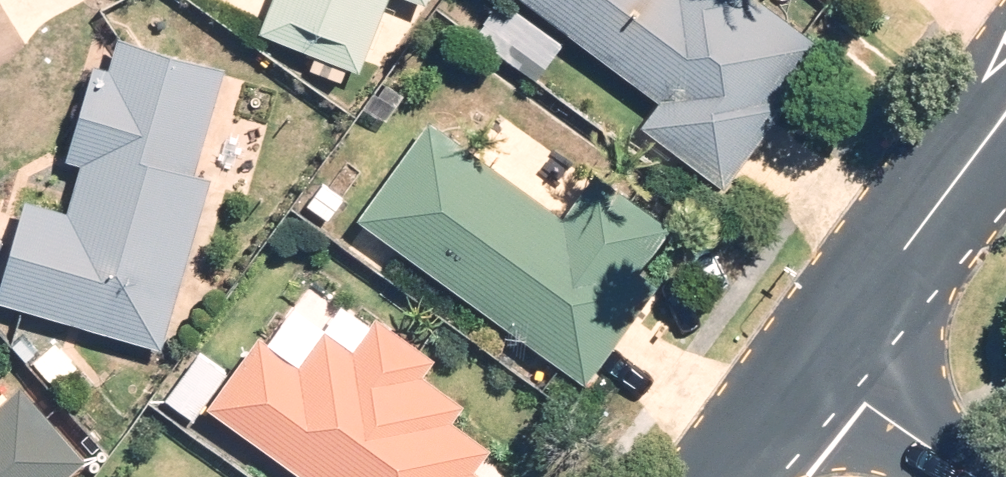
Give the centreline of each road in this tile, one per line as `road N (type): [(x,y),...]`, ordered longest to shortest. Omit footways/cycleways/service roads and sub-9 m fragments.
road 1 (residential): [(805,375),(1005,105)]
road 2 (residential): [(982,476),(805,375)]
road 3 (residential): [(730,476),(805,375)]

